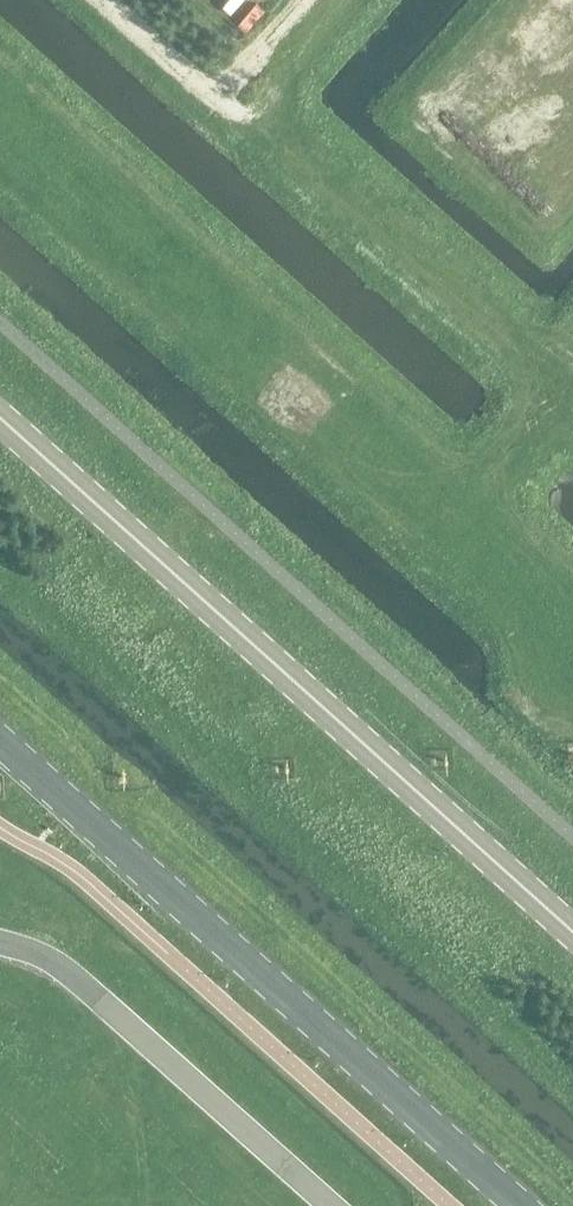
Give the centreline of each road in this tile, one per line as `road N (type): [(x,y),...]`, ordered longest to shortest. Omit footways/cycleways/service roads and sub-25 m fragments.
road 1 (secondary): [(0,418),(572,931)]
road 2 (tertiary): [(514,1205),(0,745)]

